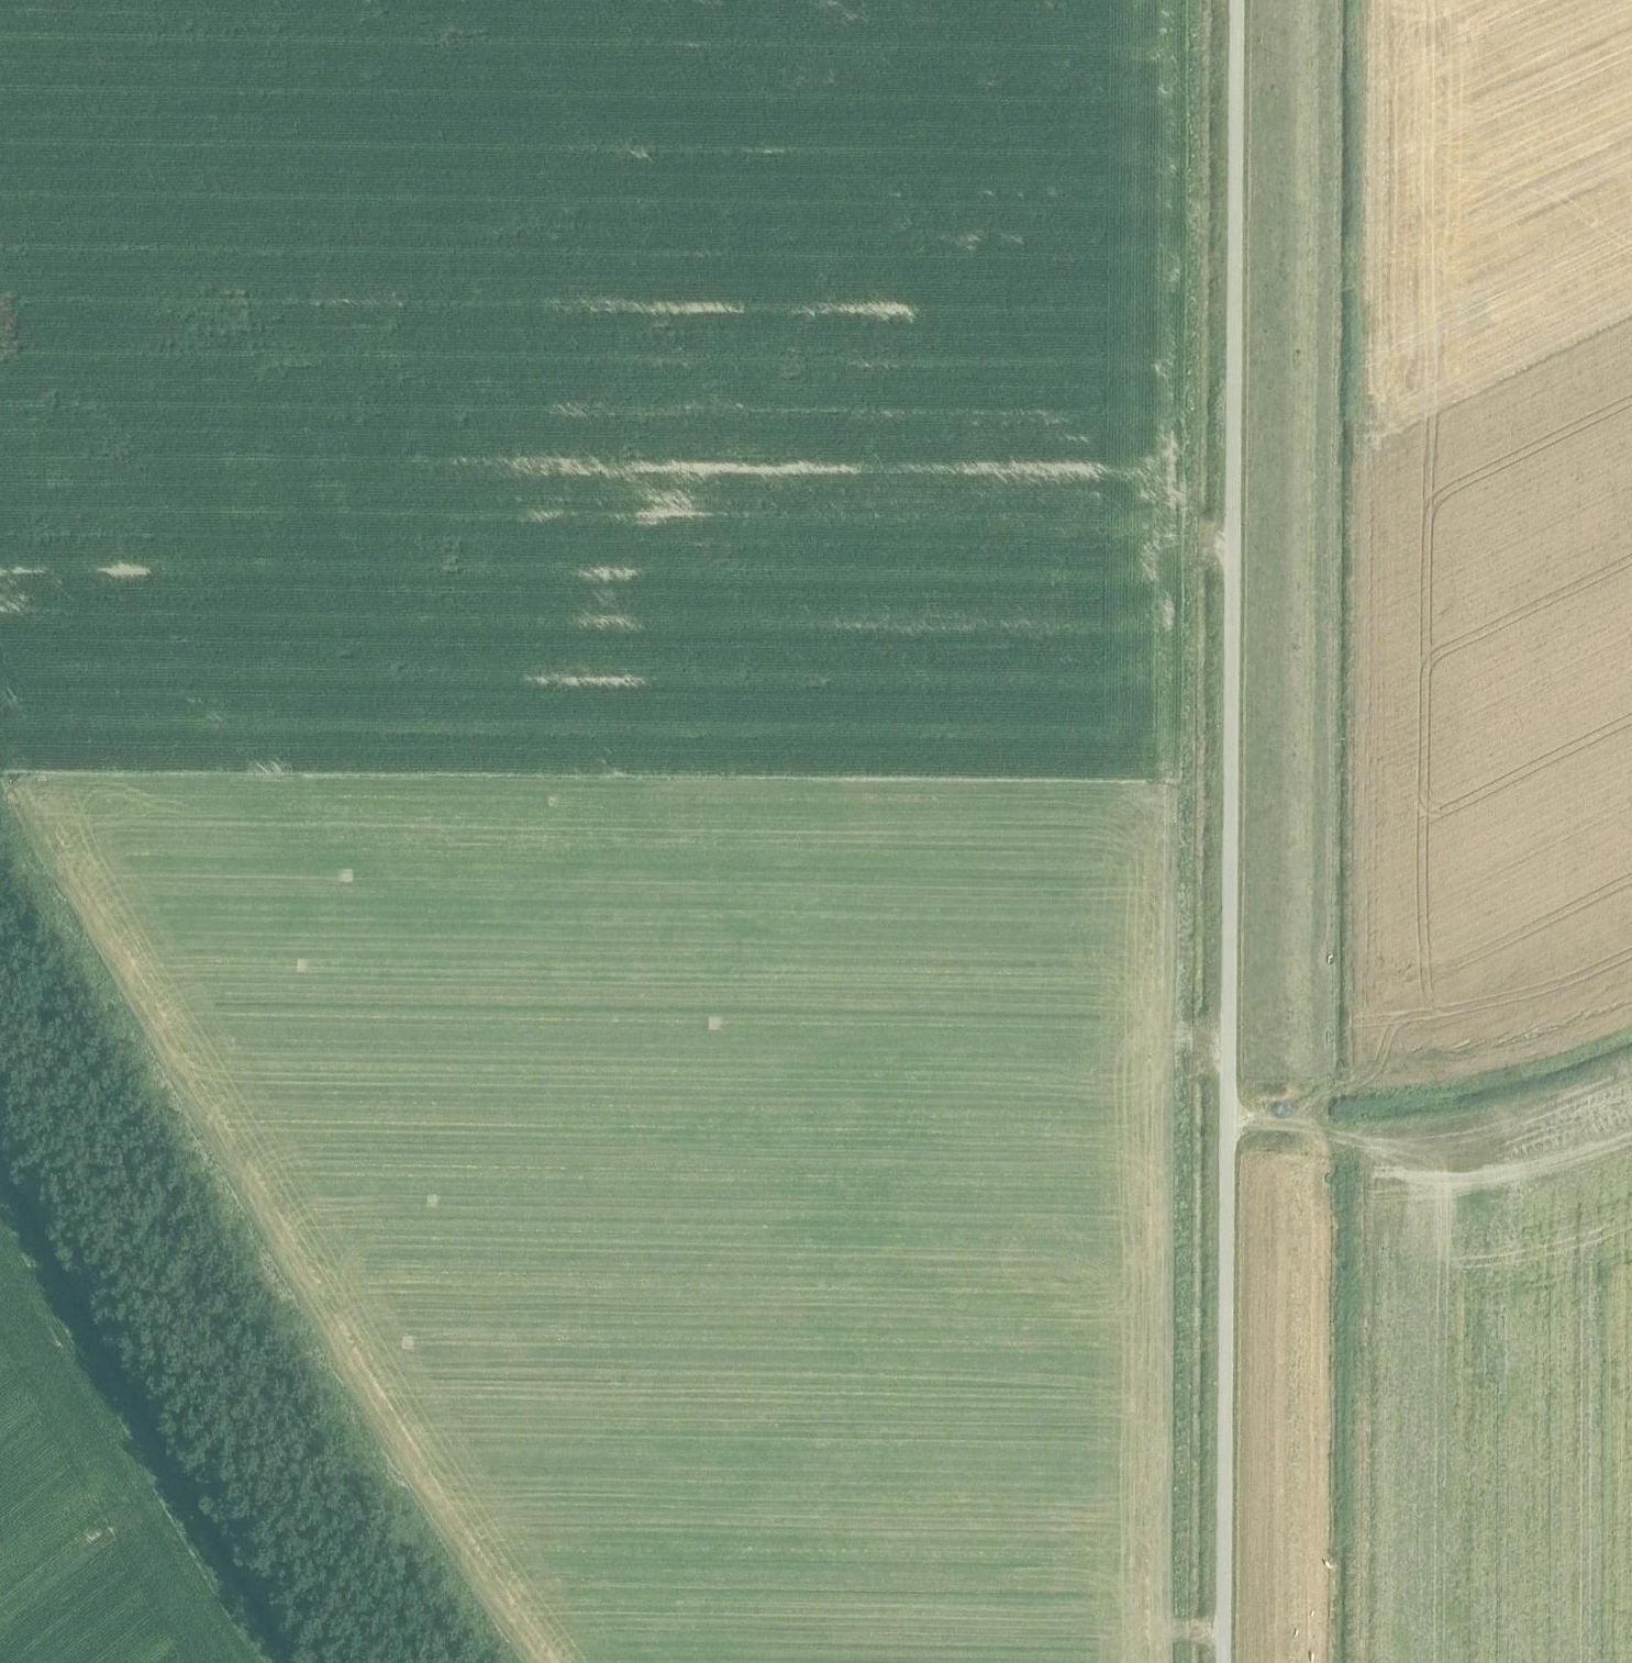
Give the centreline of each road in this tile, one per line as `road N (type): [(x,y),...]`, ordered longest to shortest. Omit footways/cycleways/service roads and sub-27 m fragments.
road 1 (unclassified): [(1221,1662),(1236,0)]
road 2 (track): [(0,1100),(333,1662)]

